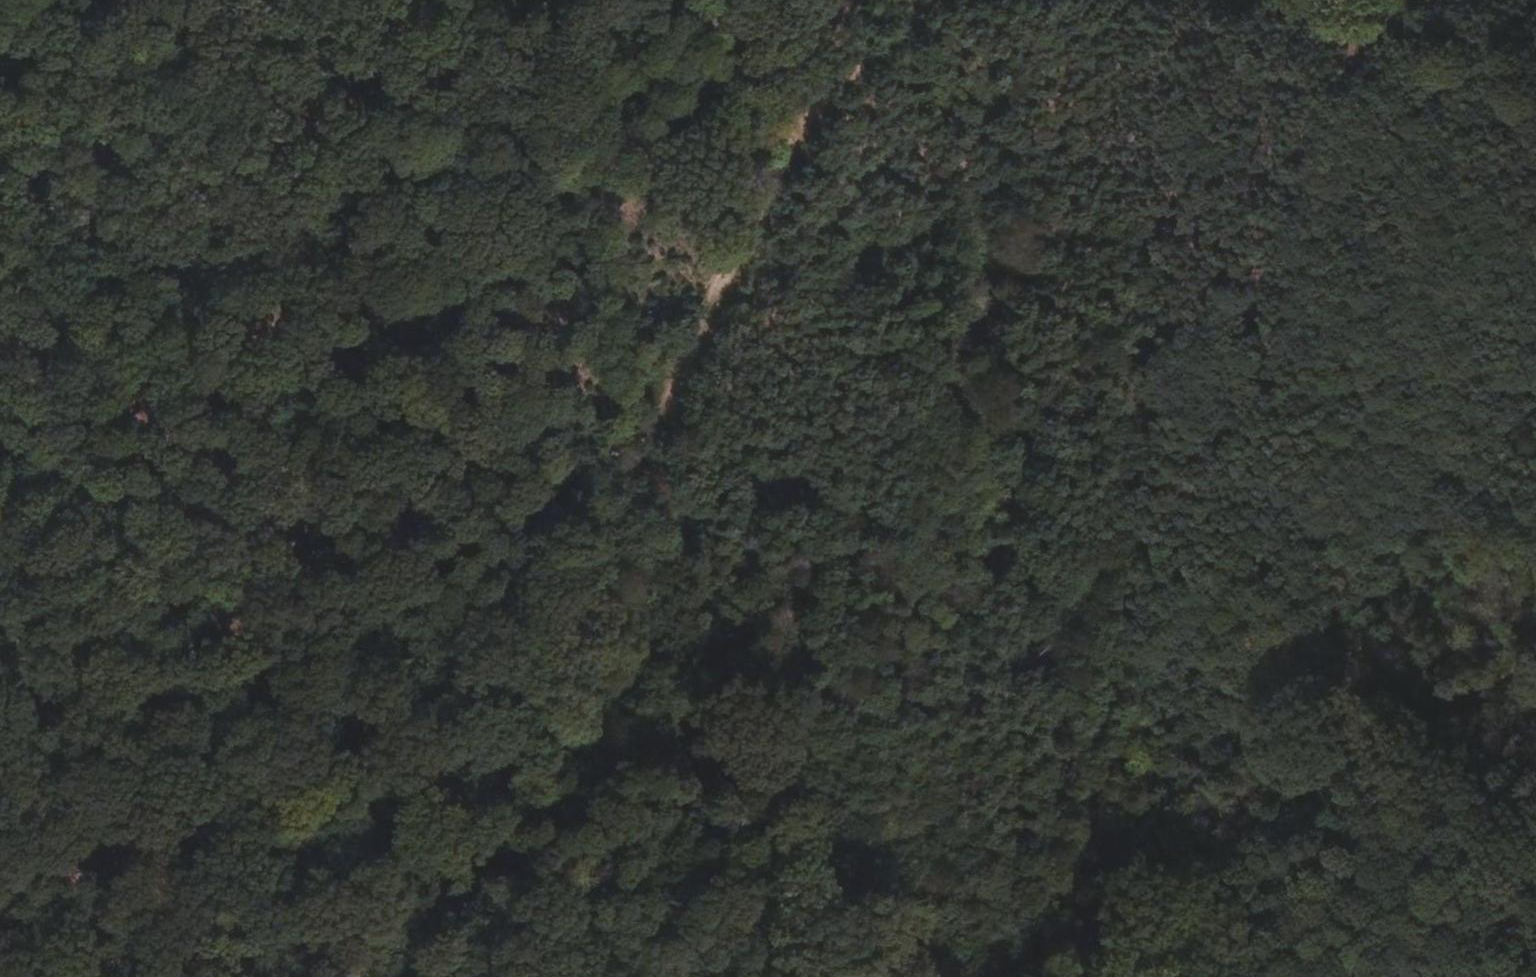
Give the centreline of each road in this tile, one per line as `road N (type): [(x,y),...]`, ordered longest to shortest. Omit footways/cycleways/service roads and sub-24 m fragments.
road 1 (track): [(407,976),(734,277),(838,91)]
road 2 (track): [(251,0),(216,66),(153,114),(123,127),(110,150),(0,573)]
road 3 (track): [(1019,976),(1185,869),(1535,618)]
road 4 (track): [(838,91),(907,29),(953,0)]

